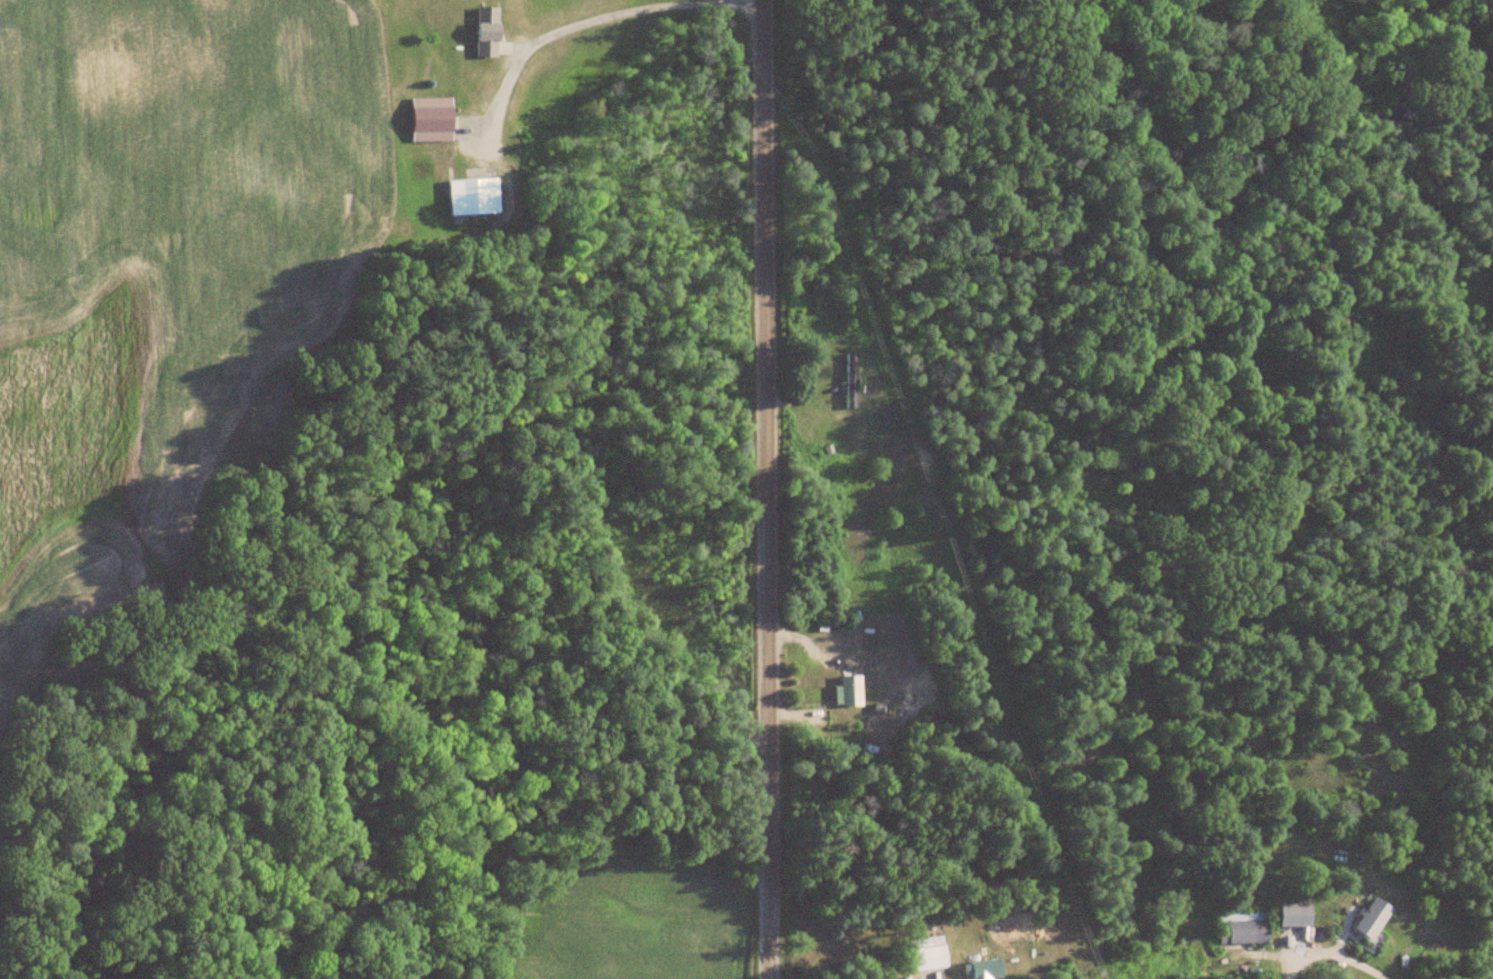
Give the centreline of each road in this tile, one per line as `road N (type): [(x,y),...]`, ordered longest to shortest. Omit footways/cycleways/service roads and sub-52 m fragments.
road 1 (tertiary): [(754,978),(750,0)]

